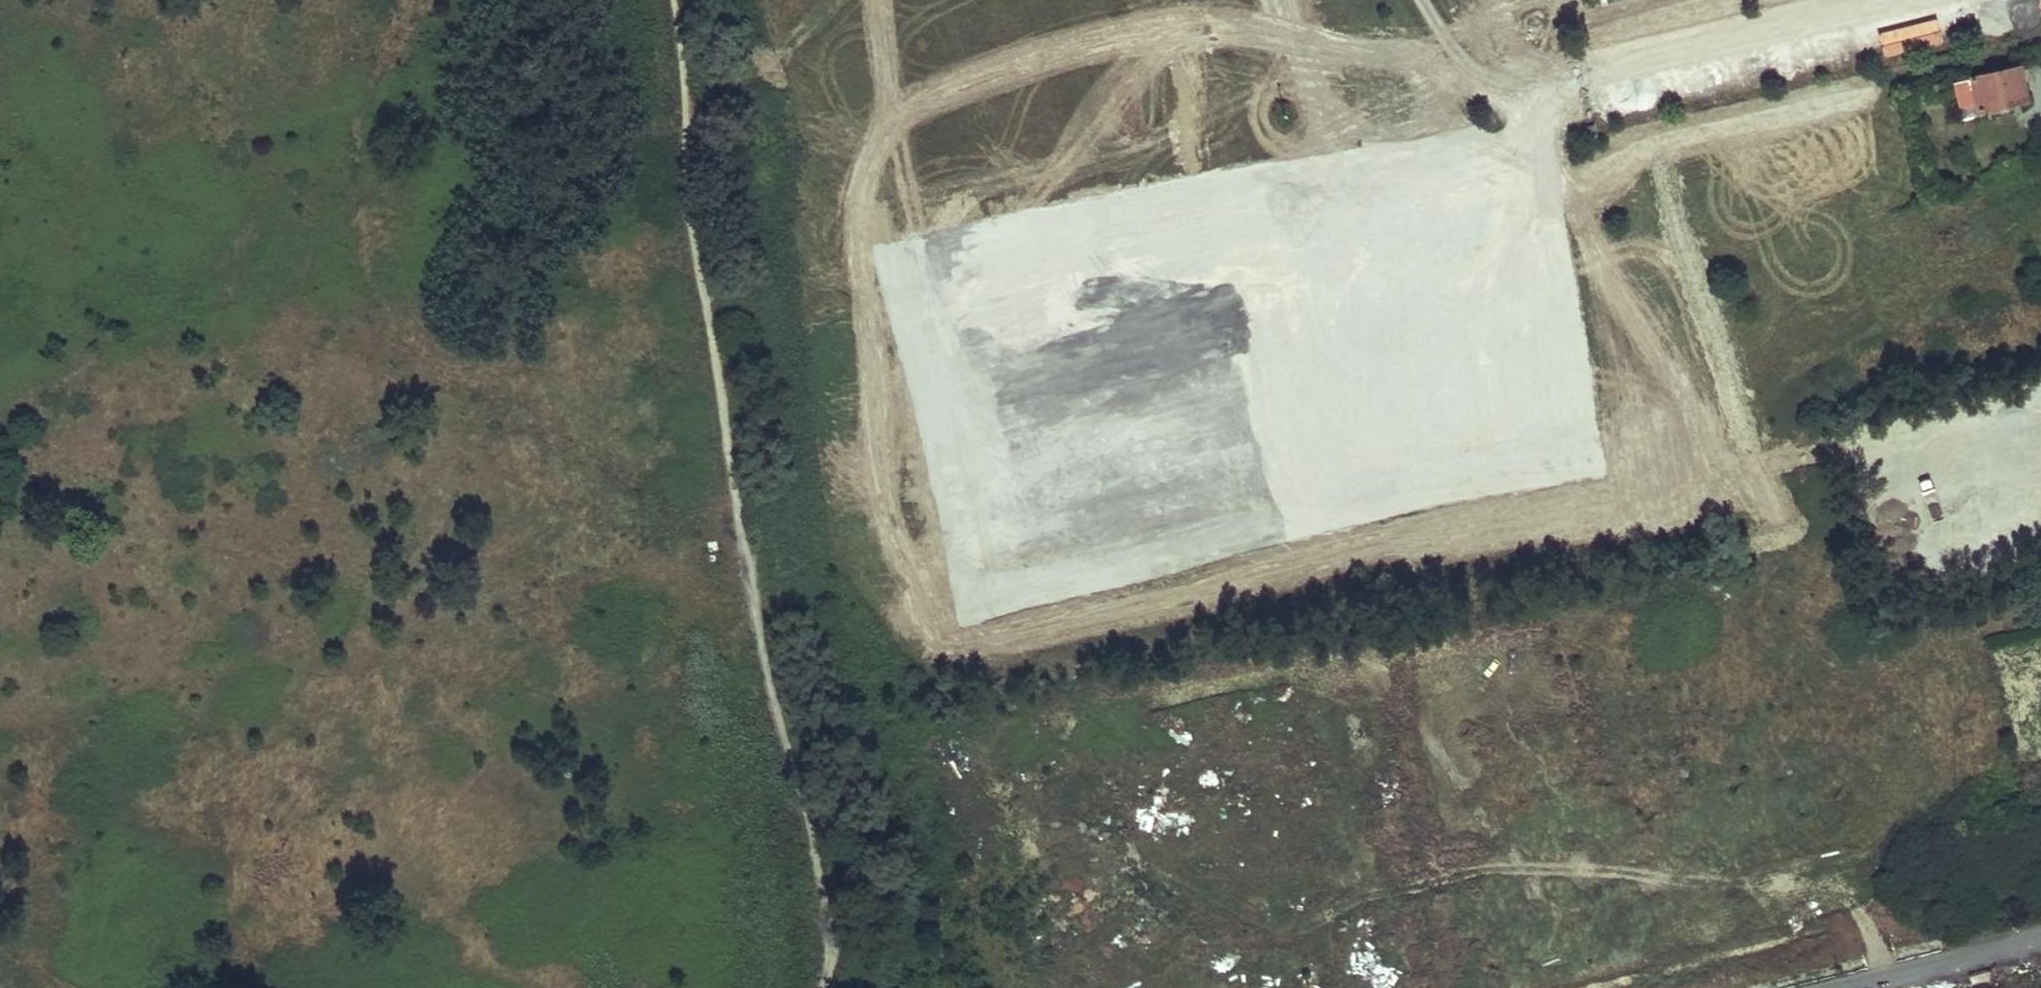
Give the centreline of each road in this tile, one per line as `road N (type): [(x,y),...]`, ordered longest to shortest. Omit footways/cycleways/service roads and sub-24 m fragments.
road 1 (residential): [(1863,987),(2040,944)]

